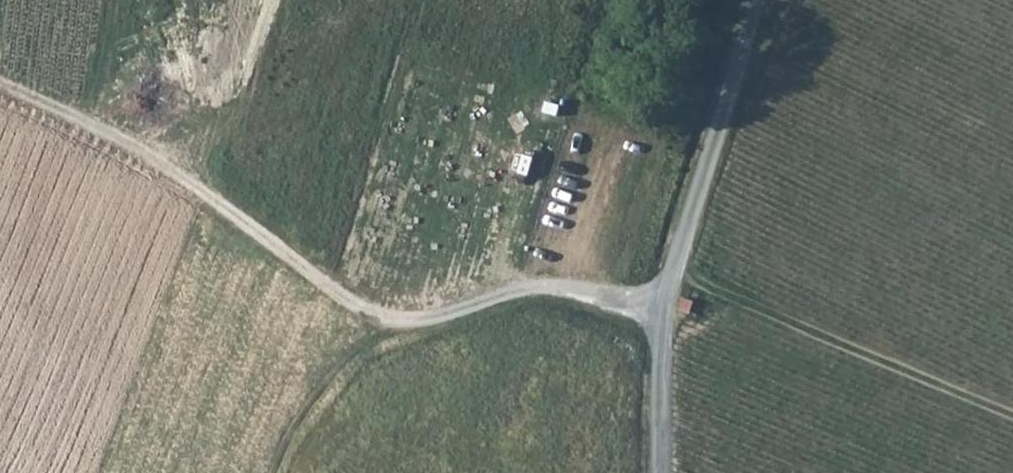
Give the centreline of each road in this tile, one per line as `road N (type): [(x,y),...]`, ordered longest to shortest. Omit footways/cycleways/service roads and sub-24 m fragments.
road 1 (track): [(0,94),(107,139),(386,329),(544,285),(620,296),(701,289),(1012,421)]
road 2 (unclassified): [(662,472),(668,290),(758,0)]
road 3 (track): [(386,329),(312,404),(273,472)]
road 4 (track): [(789,0),(720,119)]

